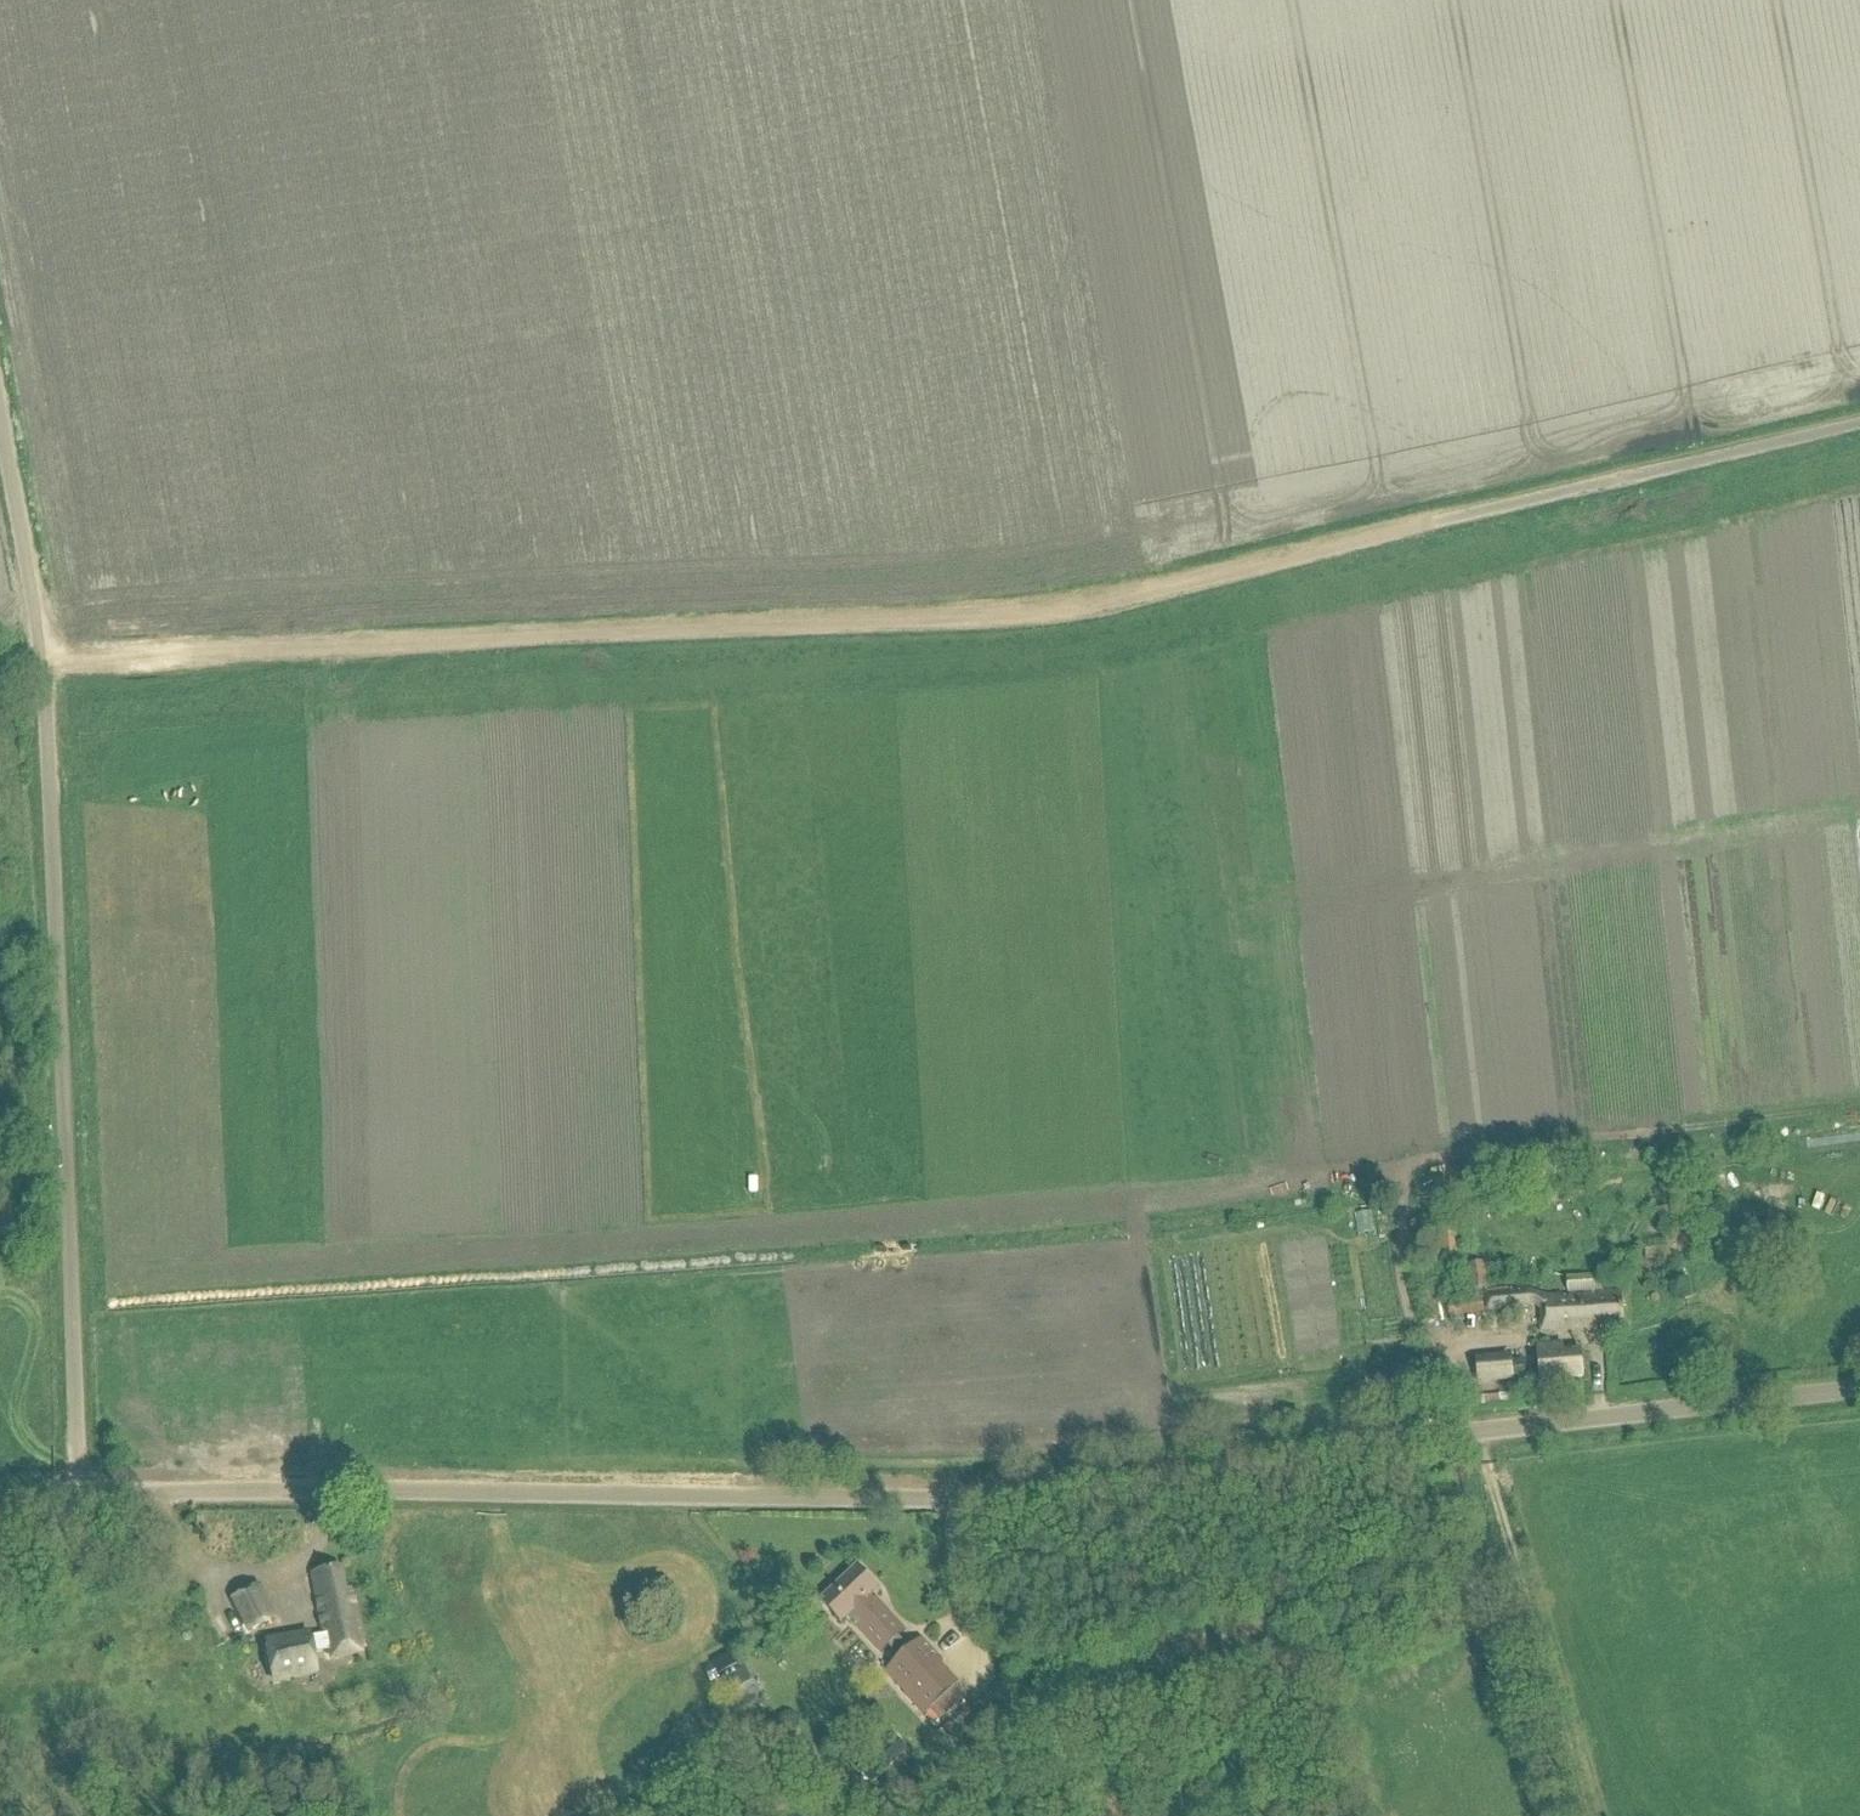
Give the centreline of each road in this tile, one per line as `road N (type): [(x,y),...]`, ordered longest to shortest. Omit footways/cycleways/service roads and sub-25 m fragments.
road 1 (unclassified): [(80,1498),(1024,1498),(1466,1434),(1859,1391)]
road 2 (track): [(0,676),(43,664),(1025,613),(1614,482)]
road 3 (unclassified): [(80,1498),(43,664),(0,429)]
road 4 (unclassified): [(1614,482),(1859,425)]

